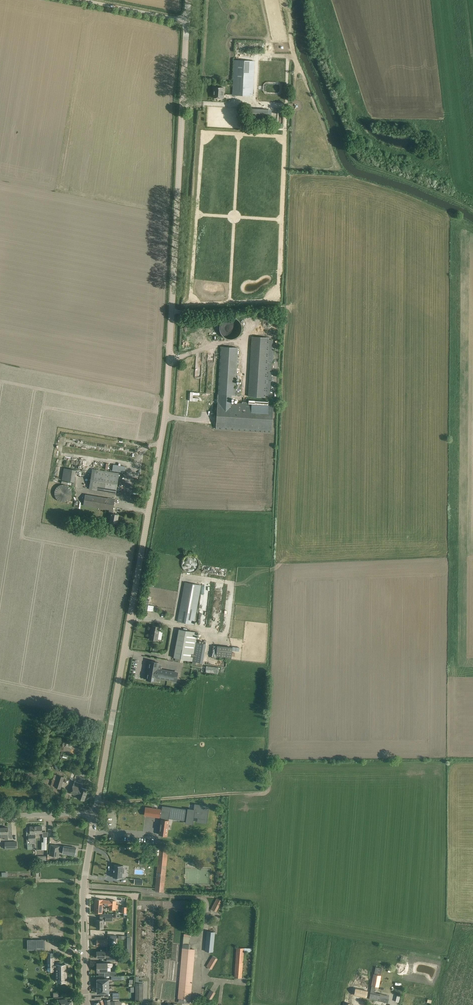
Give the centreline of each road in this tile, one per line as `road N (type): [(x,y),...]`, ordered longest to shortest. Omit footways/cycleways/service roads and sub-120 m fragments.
road 1 (tertiary): [(95,815),(166,415),(187,21)]
road 2 (tertiary): [(86,1004),(83,885),(95,815)]
road 3 (track): [(98,801),(264,791)]

